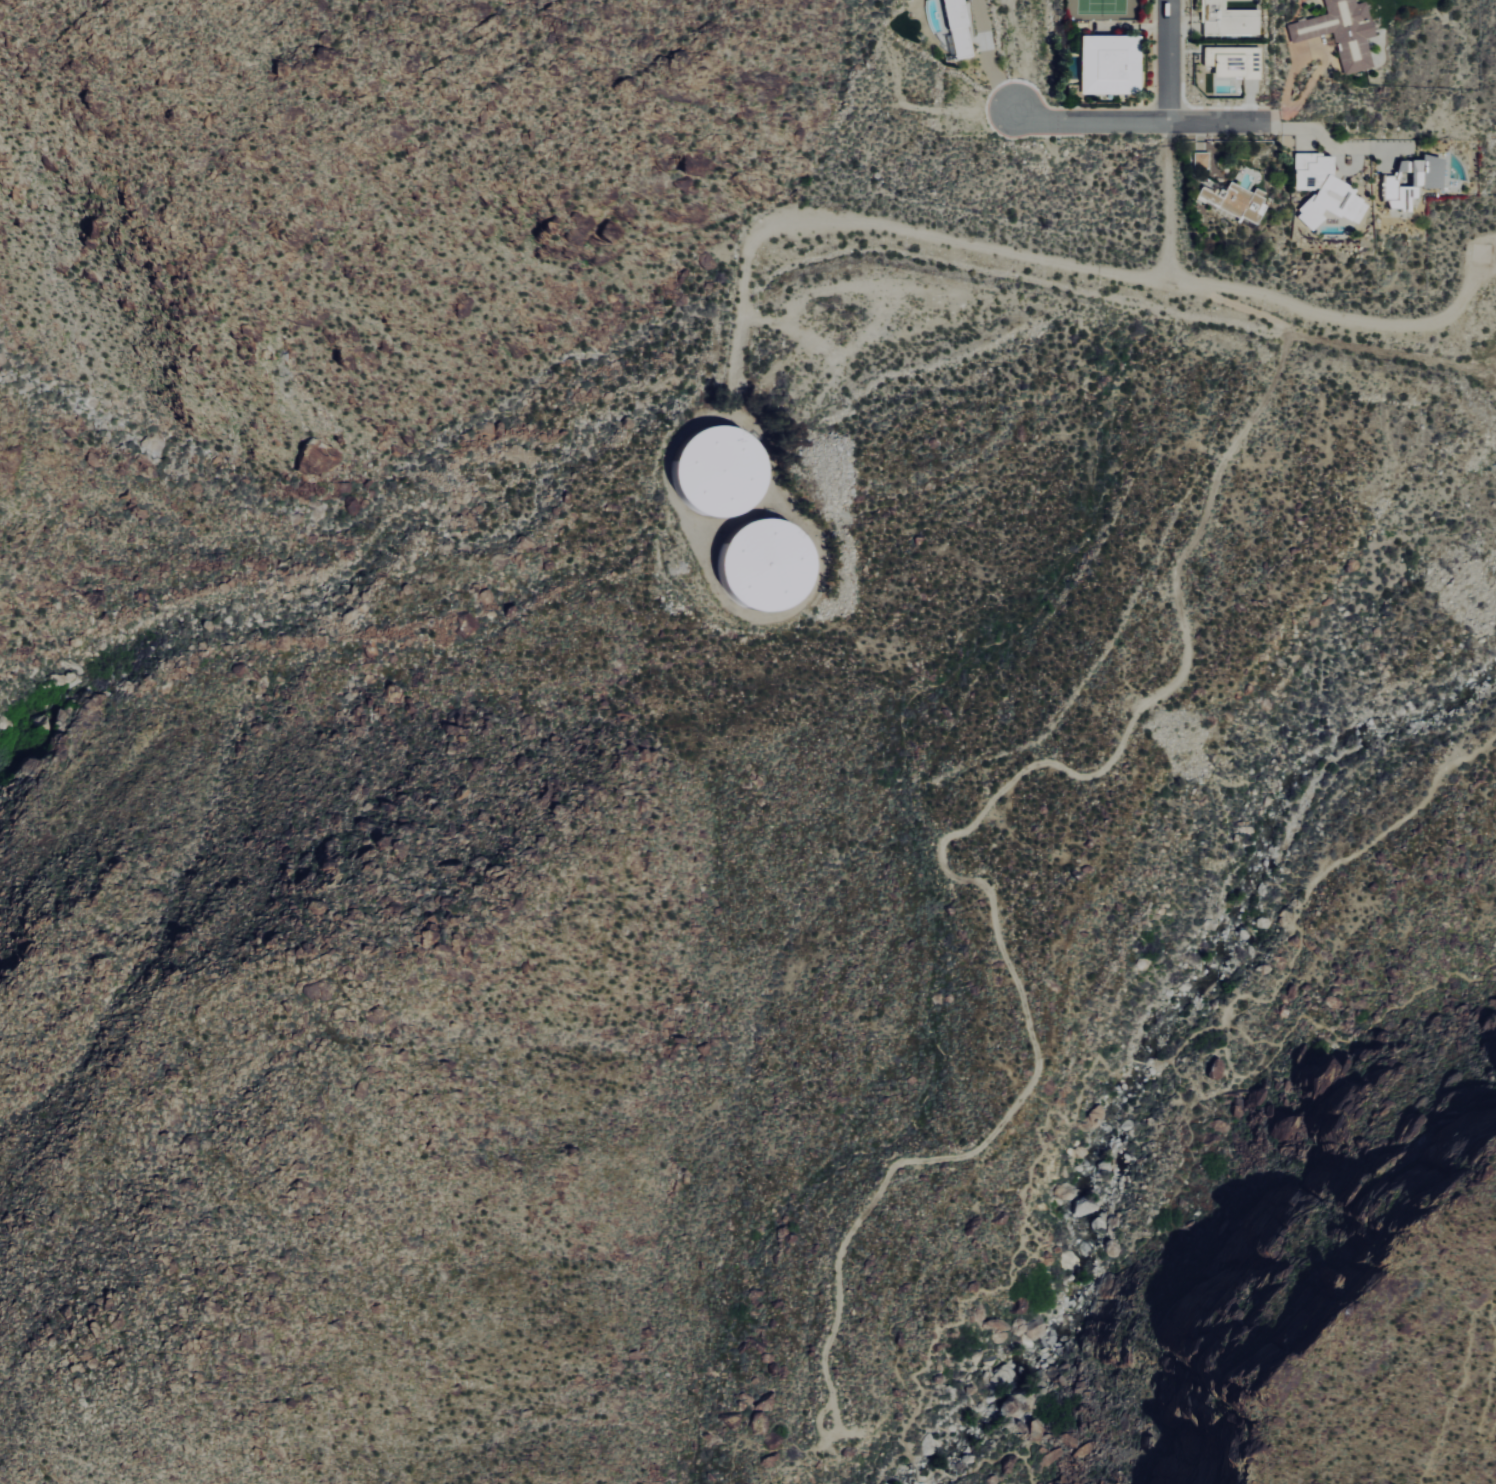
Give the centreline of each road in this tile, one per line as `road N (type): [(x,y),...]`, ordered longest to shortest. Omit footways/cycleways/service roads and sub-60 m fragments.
road 1 (residential): [(1270,126),(1033,124),(1012,113)]
road 2 (residential): [(1171,0),(1170,125)]

